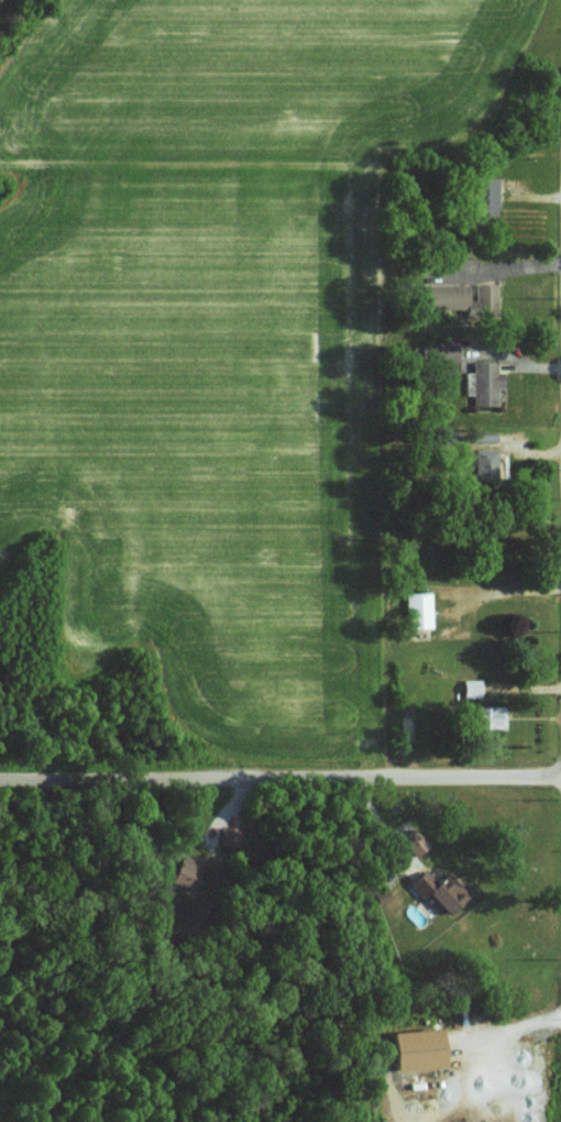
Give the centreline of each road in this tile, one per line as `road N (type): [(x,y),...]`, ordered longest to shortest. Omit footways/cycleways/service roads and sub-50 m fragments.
road 1 (residential): [(560,772),(0,776)]

